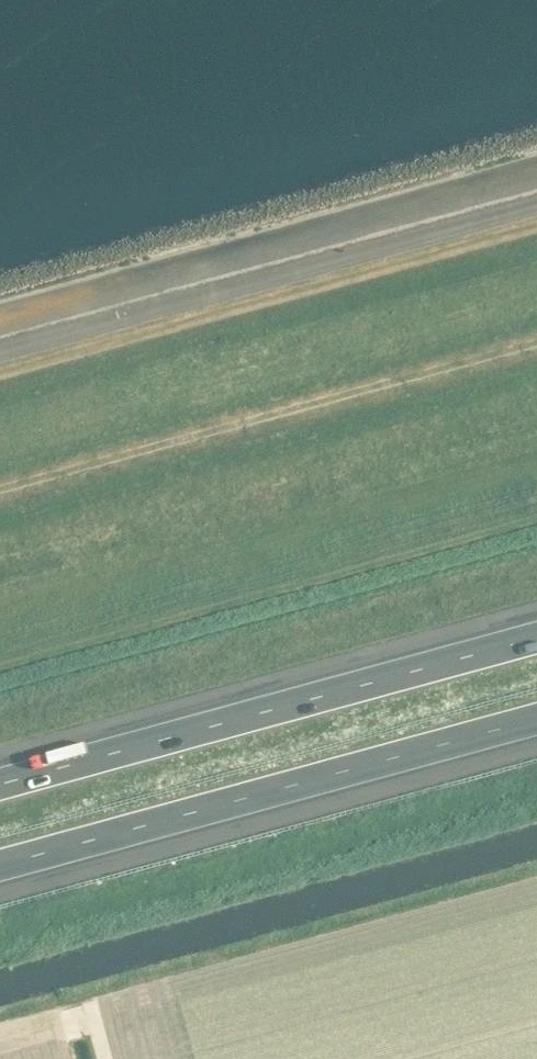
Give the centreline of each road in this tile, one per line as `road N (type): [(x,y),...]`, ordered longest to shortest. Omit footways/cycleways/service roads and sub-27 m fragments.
road 1 (track): [(0,482),(536,336)]
road 2 (motorway): [(536,633),(0,779)]
road 3 (motorway): [(0,860),(536,714)]

